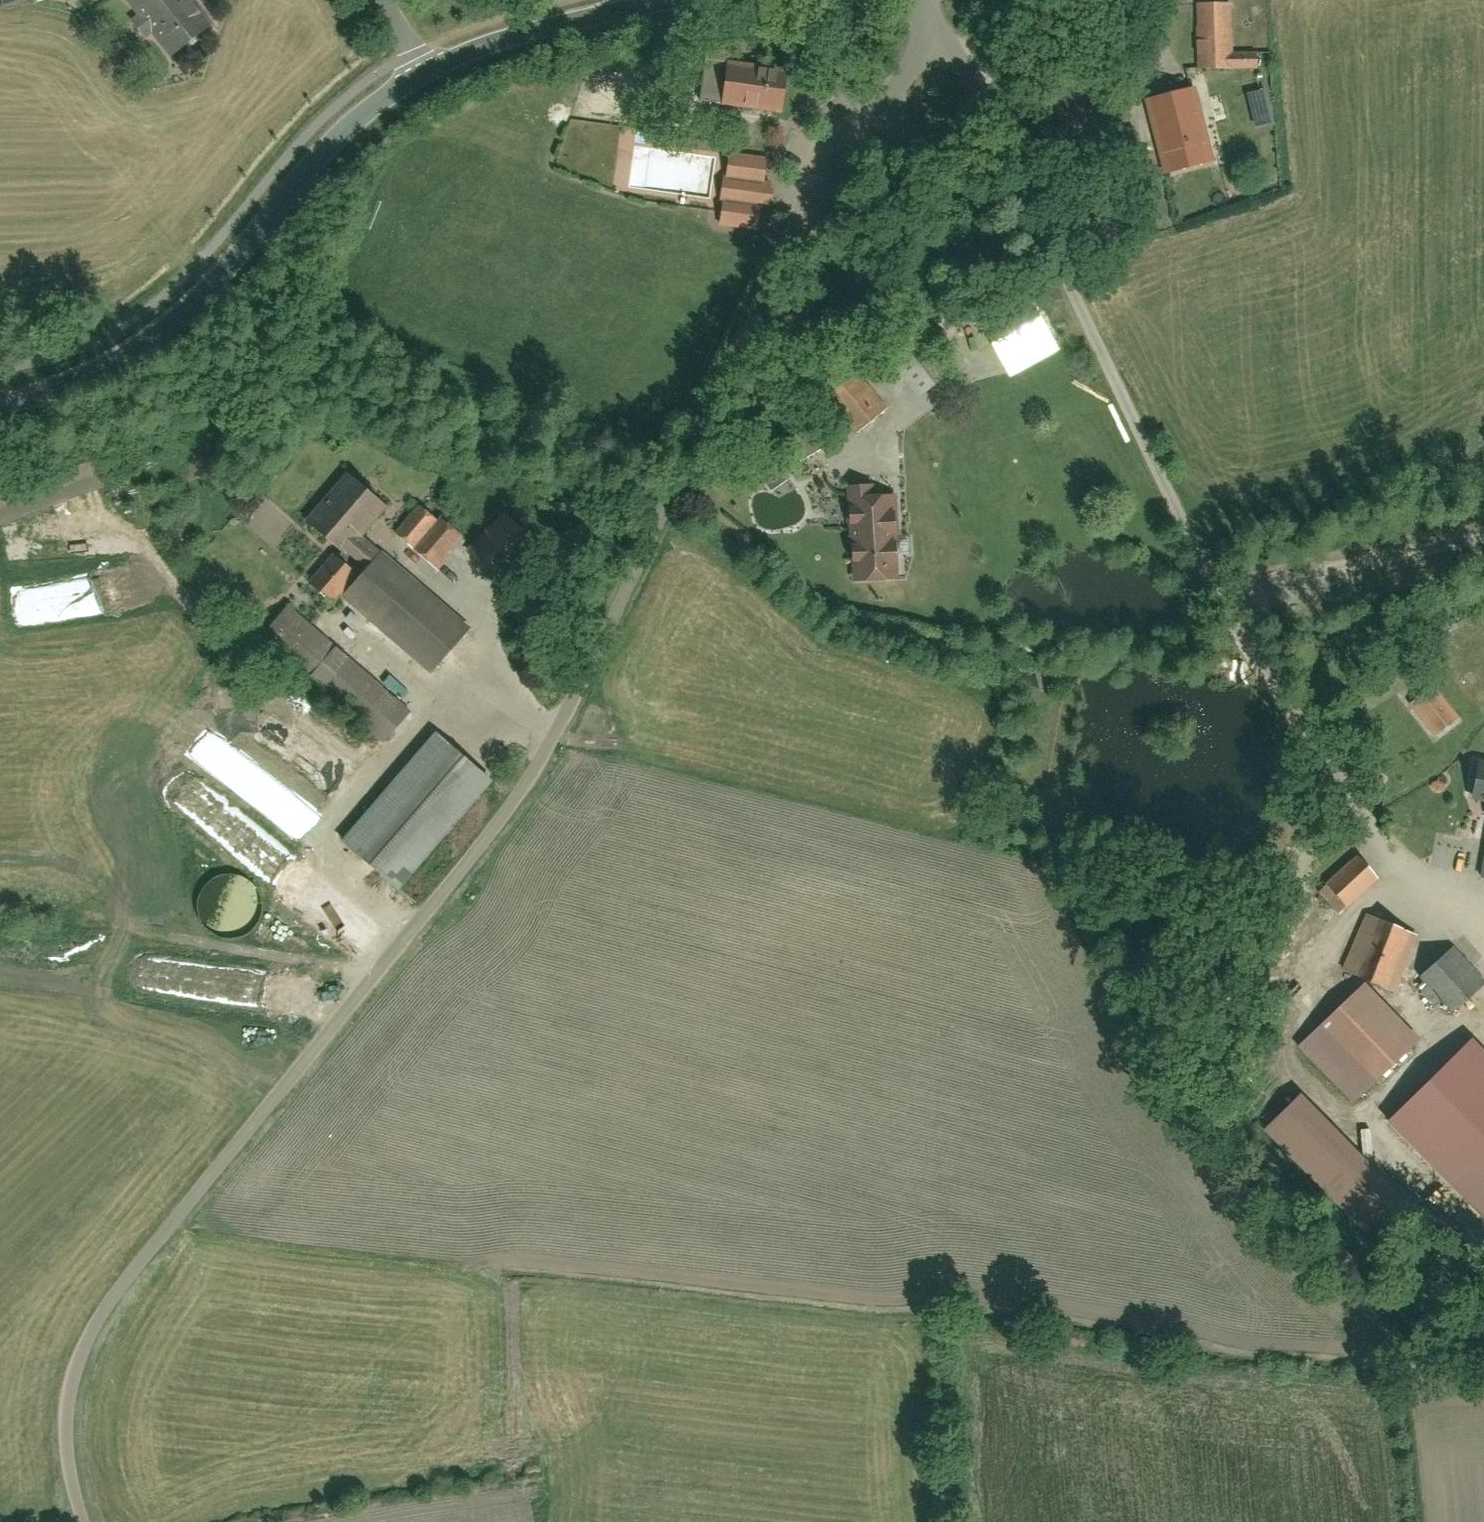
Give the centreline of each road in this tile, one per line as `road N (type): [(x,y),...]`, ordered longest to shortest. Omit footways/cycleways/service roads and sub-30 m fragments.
road 1 (residential): [(86,1521),(66,1417),(73,1381),(103,1329),(545,764),(796,205),(831,149),(893,99),(933,30),(932,0)]
road 2 (residential): [(933,0),(1258,668),(1426,897)]
road 3 (tertiary): [(426,73),(331,145),(176,327),(101,374),(0,409)]
road 4 (tertiary): [(673,0),(550,27),(426,73)]

